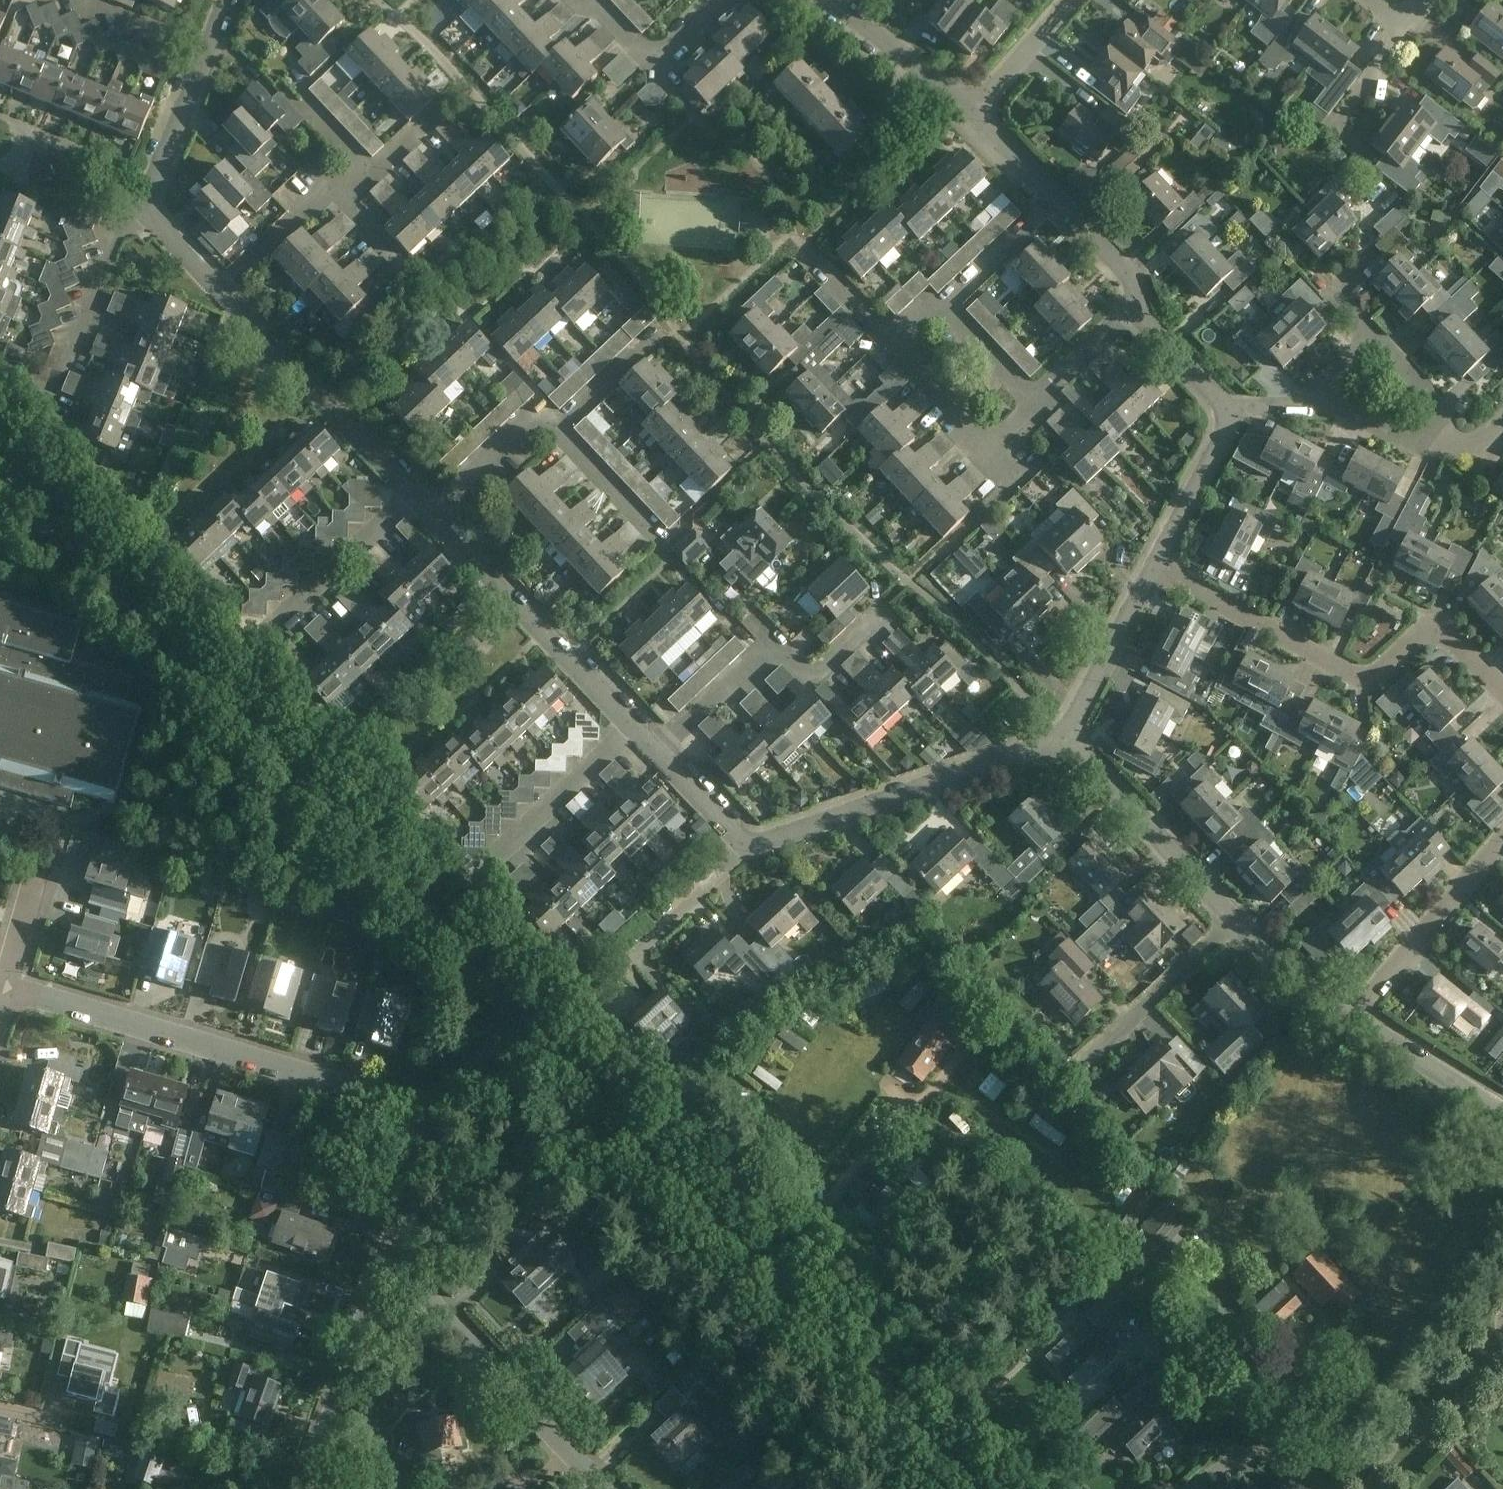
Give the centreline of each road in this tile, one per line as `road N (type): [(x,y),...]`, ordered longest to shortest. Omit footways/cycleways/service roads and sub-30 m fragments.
road 1 (unclassified): [(528,1023),(0,461)]
road 2 (unclassified): [(969,1488),(528,1023)]
road 3 (residential): [(431,1111),(8,985)]
road 4 (residential): [(1502,695),(1435,624),(1372,674),(1350,677),(1154,563)]
road 5 (residential): [(1064,735),(747,845)]
road 6 (residential): [(606,1488),(387,1244)]
road 7 (residential): [(428,513),(539,408),(558,427),(651,336)]
road 8 (residential): [(656,749),(765,646),(802,667),(822,664),(880,602)]
road 9 (residential): [(633,727),(428,513)]
road 10 (residential): [(408,492),(219,292)]
road 11 (residential): [(304,1488),(387,1244)]
road 12 (residential): [(1131,302),(1124,275),(970,112)]
road 13 (residential): [(38,417),(115,220),(144,203)]
road 14 (residential): [(1228,917),(1064,735)]
road 15 (residential): [(1352,1018),(1502,834)]
road 16 (residential): [(144,203),(229,0)]
road 17 (residential): [(251,641),(408,492)]
road 18 (residential): [(1280,1488),(1121,1342)]
road 19 (residential): [(594,995),(747,845)]
road 20 (residential): [(1087,1061),(1228,917)]
road 21 (residential): [(488,865),(633,727)]
road 22 (residential): [(1064,735),(1154,563)]
road 23 (residential): [(970,112),(826,0)]
road 24 (residential): [(1502,1112),(1352,1018)]
road 25 (residential): [(723,0),(675,44),(650,53),(586,0)]
road 26 (residential): [(1154,563),(1225,430),(1224,412)]
road 27 (residential): [(1352,1018),(1228,917)]
road 28 (residential): [(219,292),(333,184)]
road 29 (residential): [(1305,397),(1409,444),(1446,443)]
road 30 (residential): [(1065,0),(970,112)]
road 31 (residential): [(1224,412),(1131,302)]
road 32 (residential): [(990,451),(893,345)]
road 33 (residential): [(387,1244),(431,1111)]
road 34 (residential): [(1035,404),(1131,302)]
road 35 (residential): [(1446,443),(1369,335)]
road 36 (residential): [(893,345),(802,249)]
road 37 (residential): [(747,845),(656,749)]
road 38 (residential): [(1035,404),(943,310)]
road 39 (residential): [(431,1111),(528,1023)]
road 40 (residential): [(358,158),(370,170),(448,100)]

